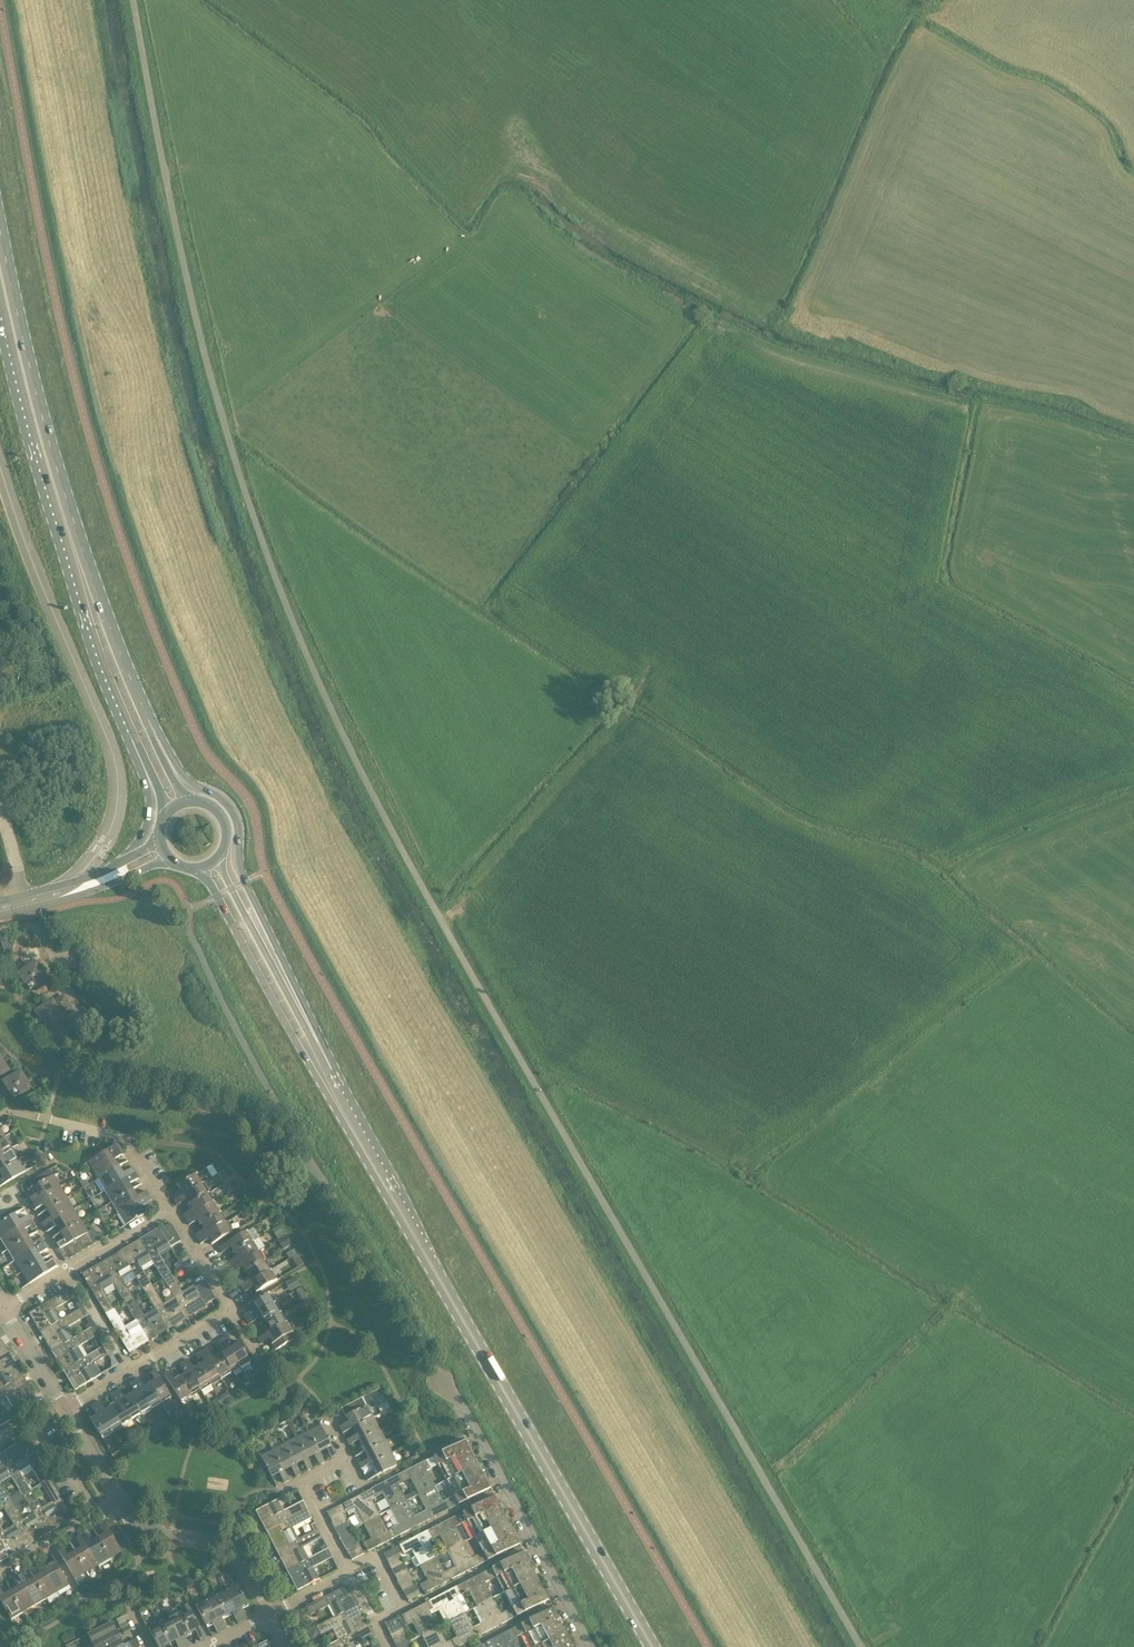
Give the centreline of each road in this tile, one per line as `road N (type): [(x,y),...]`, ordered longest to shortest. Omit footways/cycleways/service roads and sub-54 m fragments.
road 1 (unclassified): [(861,1646),(416,876),(303,646),(247,498),(198,330),(133,0)]
road 2 (secondary): [(655,1646),(318,1063)]
road 3 (secondary): [(91,604),(36,421),(0,260)]
road 4 (residential): [(592,1646),(443,1375)]
road 5 (secondary): [(259,927),(239,860),(235,813),(179,770),(144,708)]
road 6 (secondary): [(202,869),(295,1036),(318,1063)]
road 7 (residential): [(270,1612),(238,1552),(137,1525),(119,1497)]
road 8 (residential): [(63,1406),(232,1311)]
road 9 (residential): [(6,1310),(166,1215)]
road 10 (residential): [(166,1215),(126,1139),(47,1119)]
road 11 (secondary): [(125,717),(152,808),(148,833),(126,863)]
road 12 (secondary): [(318,1063),(302,1004),(259,927)]
road 13 (residential): [(95,1515),(31,1427),(13,1427),(0,1443)]
road 14 (residential): [(232,1311),(183,1224),(166,1215)]

